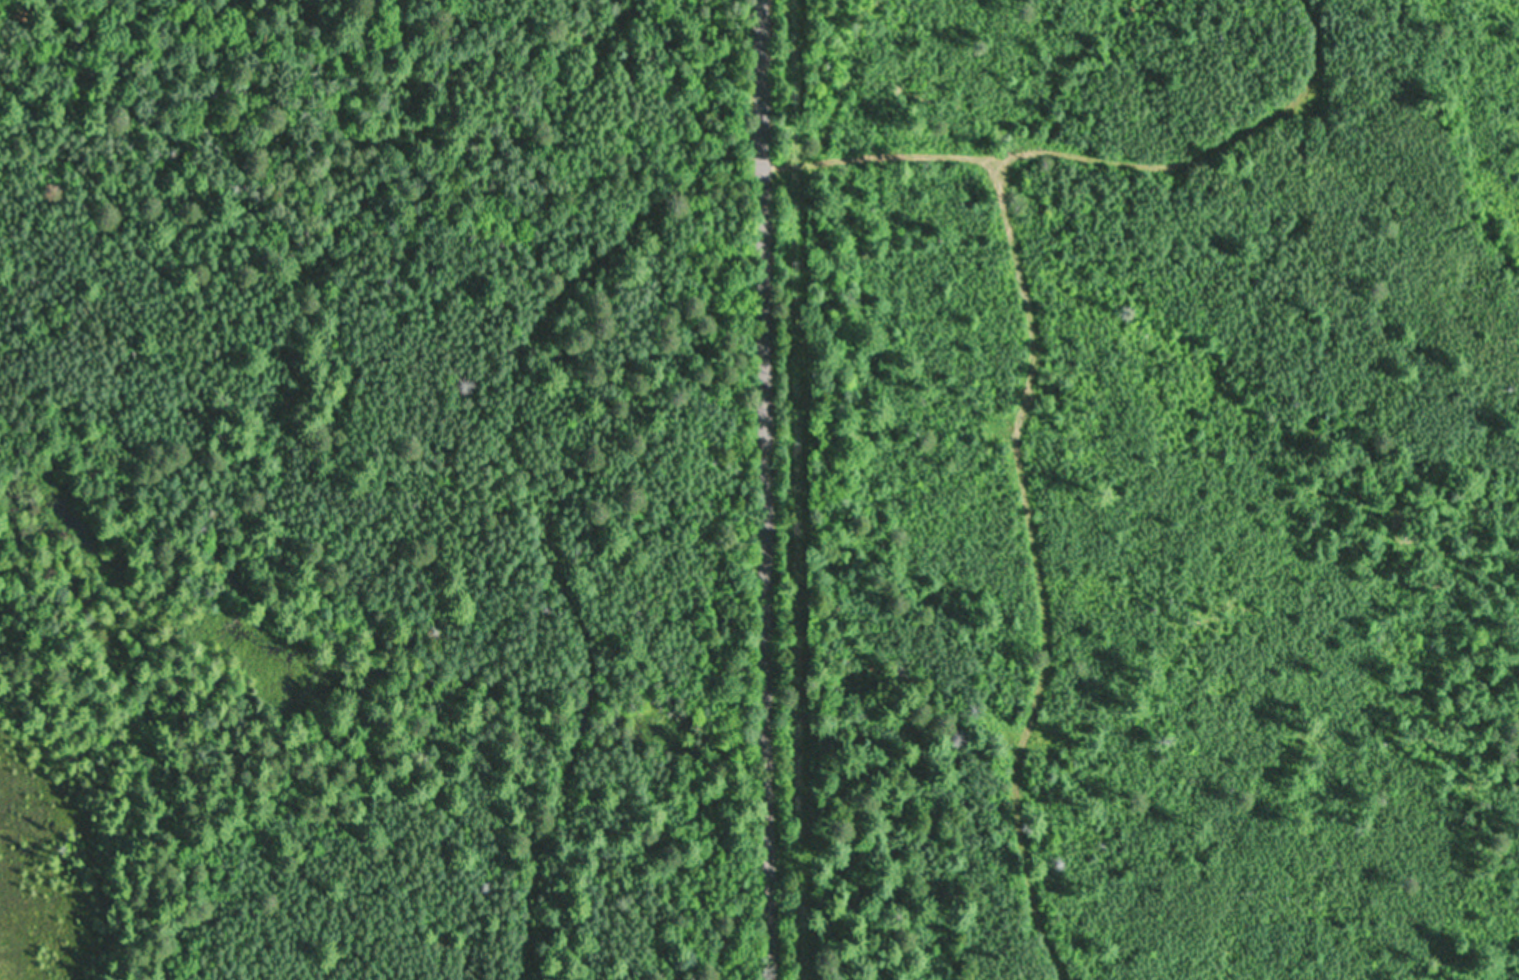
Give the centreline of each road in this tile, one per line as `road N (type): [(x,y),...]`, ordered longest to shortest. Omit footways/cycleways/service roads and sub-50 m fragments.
road 1 (residential): [(758,0),(771,979)]

